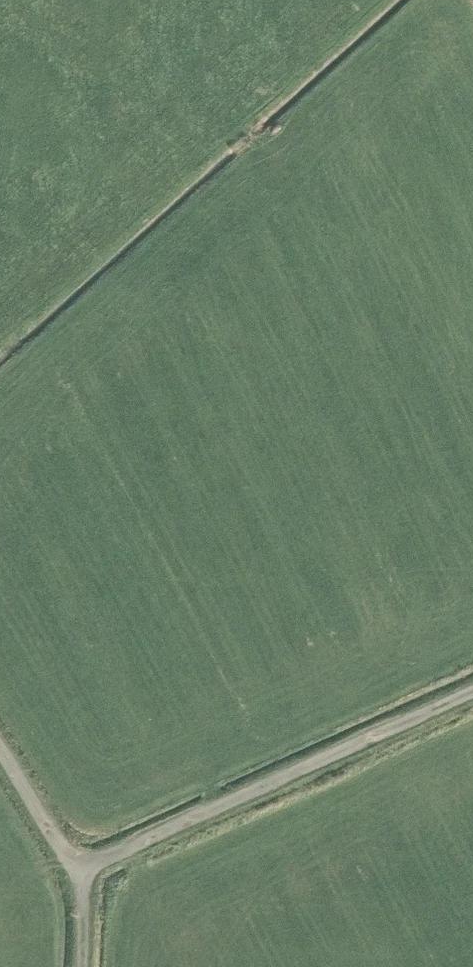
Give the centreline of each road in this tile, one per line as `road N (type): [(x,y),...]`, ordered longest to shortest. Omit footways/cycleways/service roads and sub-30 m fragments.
road 1 (track): [(472,692),(77,870)]
road 2 (track): [(77,870),(0,749)]

